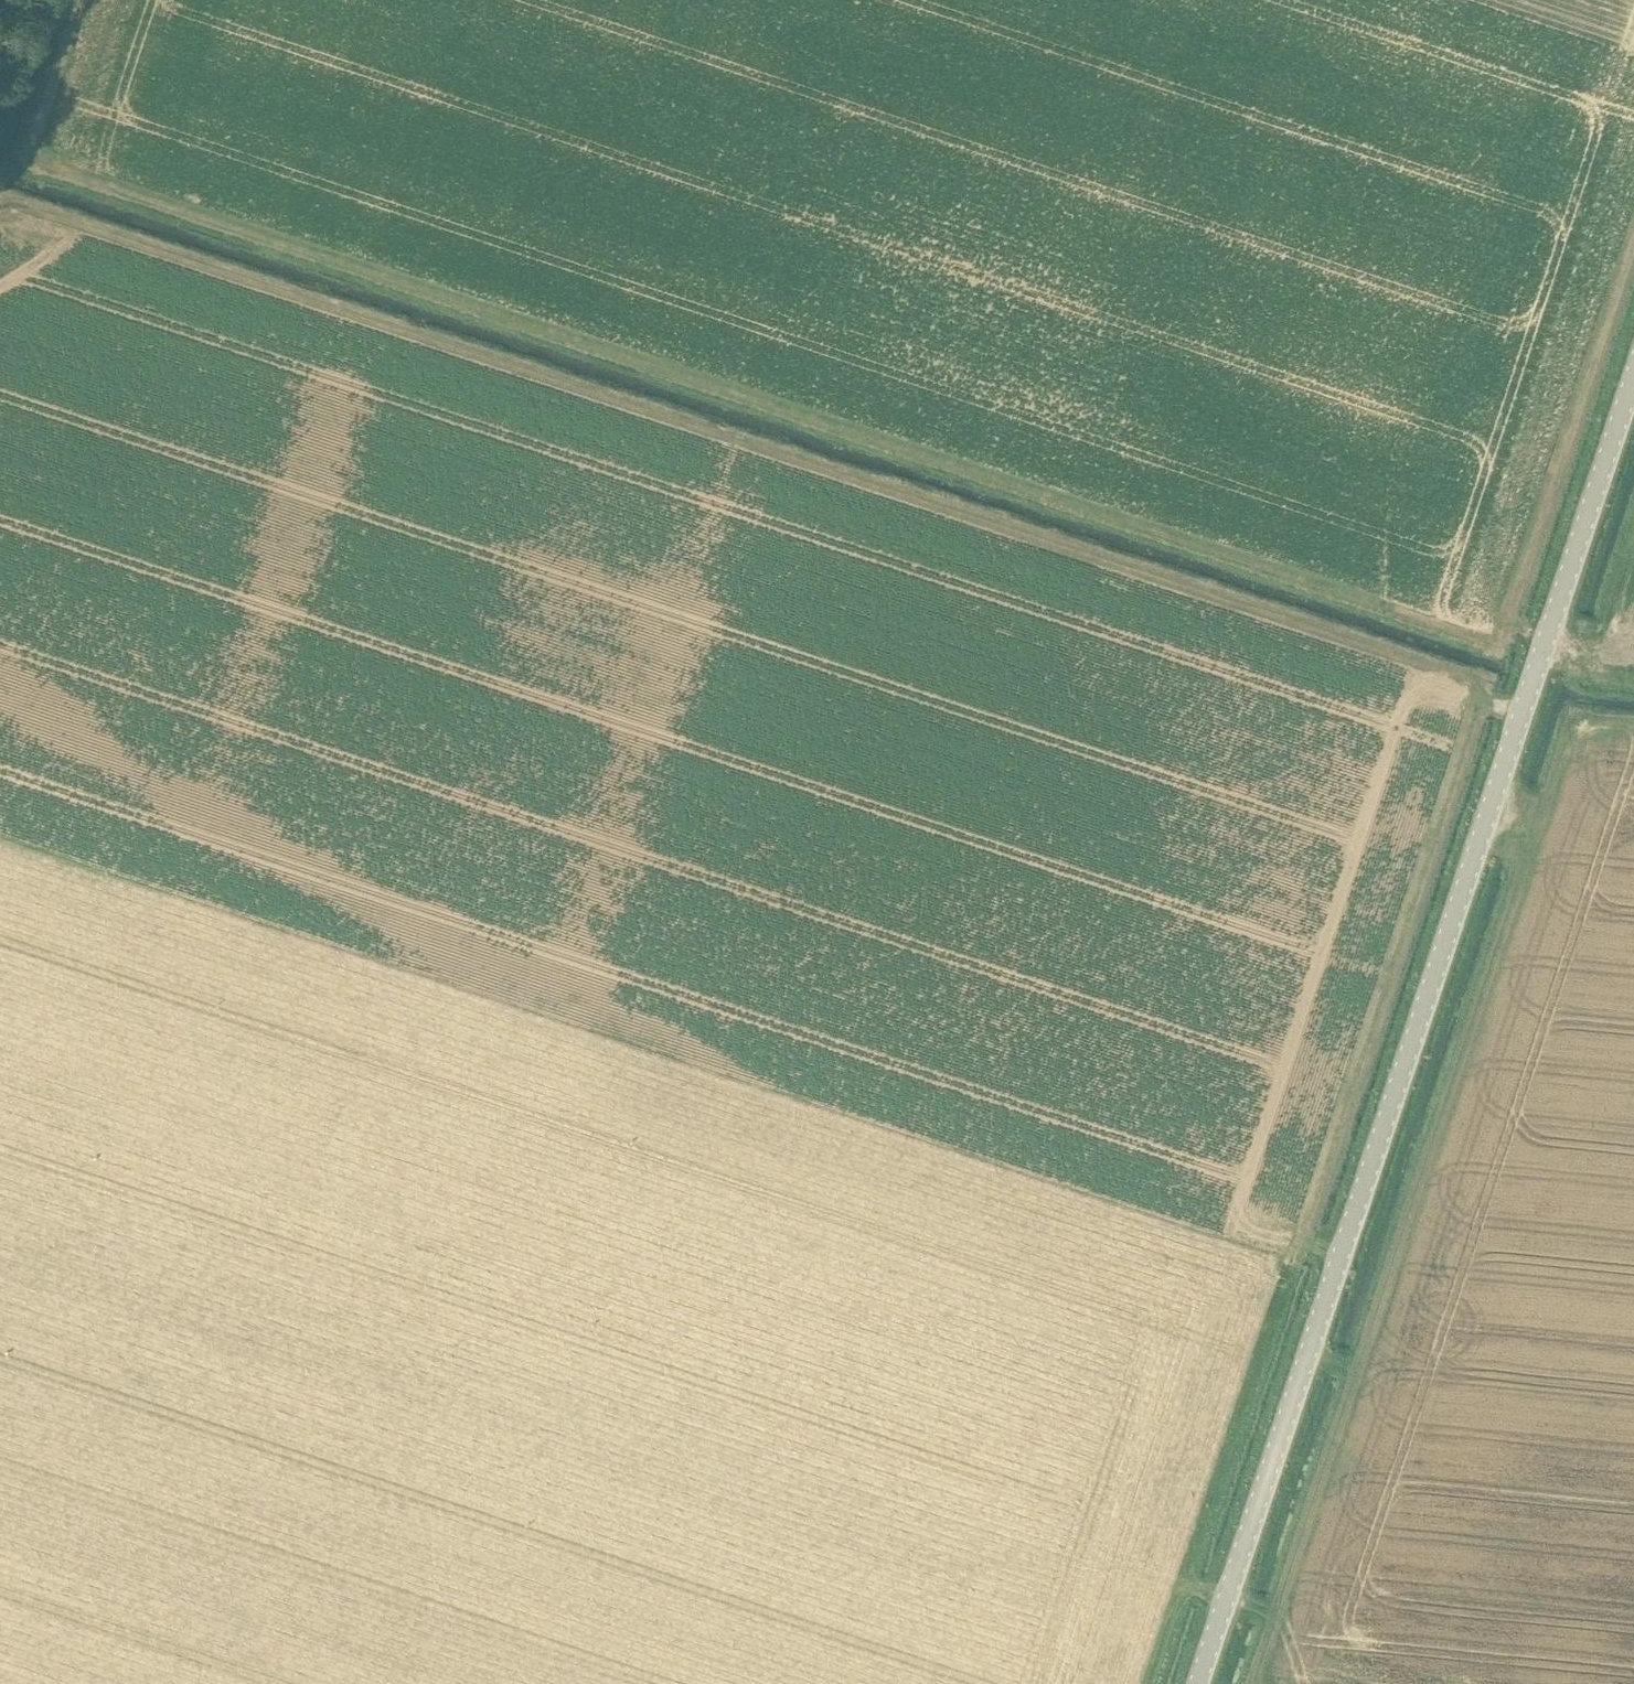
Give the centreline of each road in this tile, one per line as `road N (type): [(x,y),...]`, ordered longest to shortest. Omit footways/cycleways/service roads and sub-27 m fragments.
road 1 (tertiary): [(1200,1683),(1633,377)]

